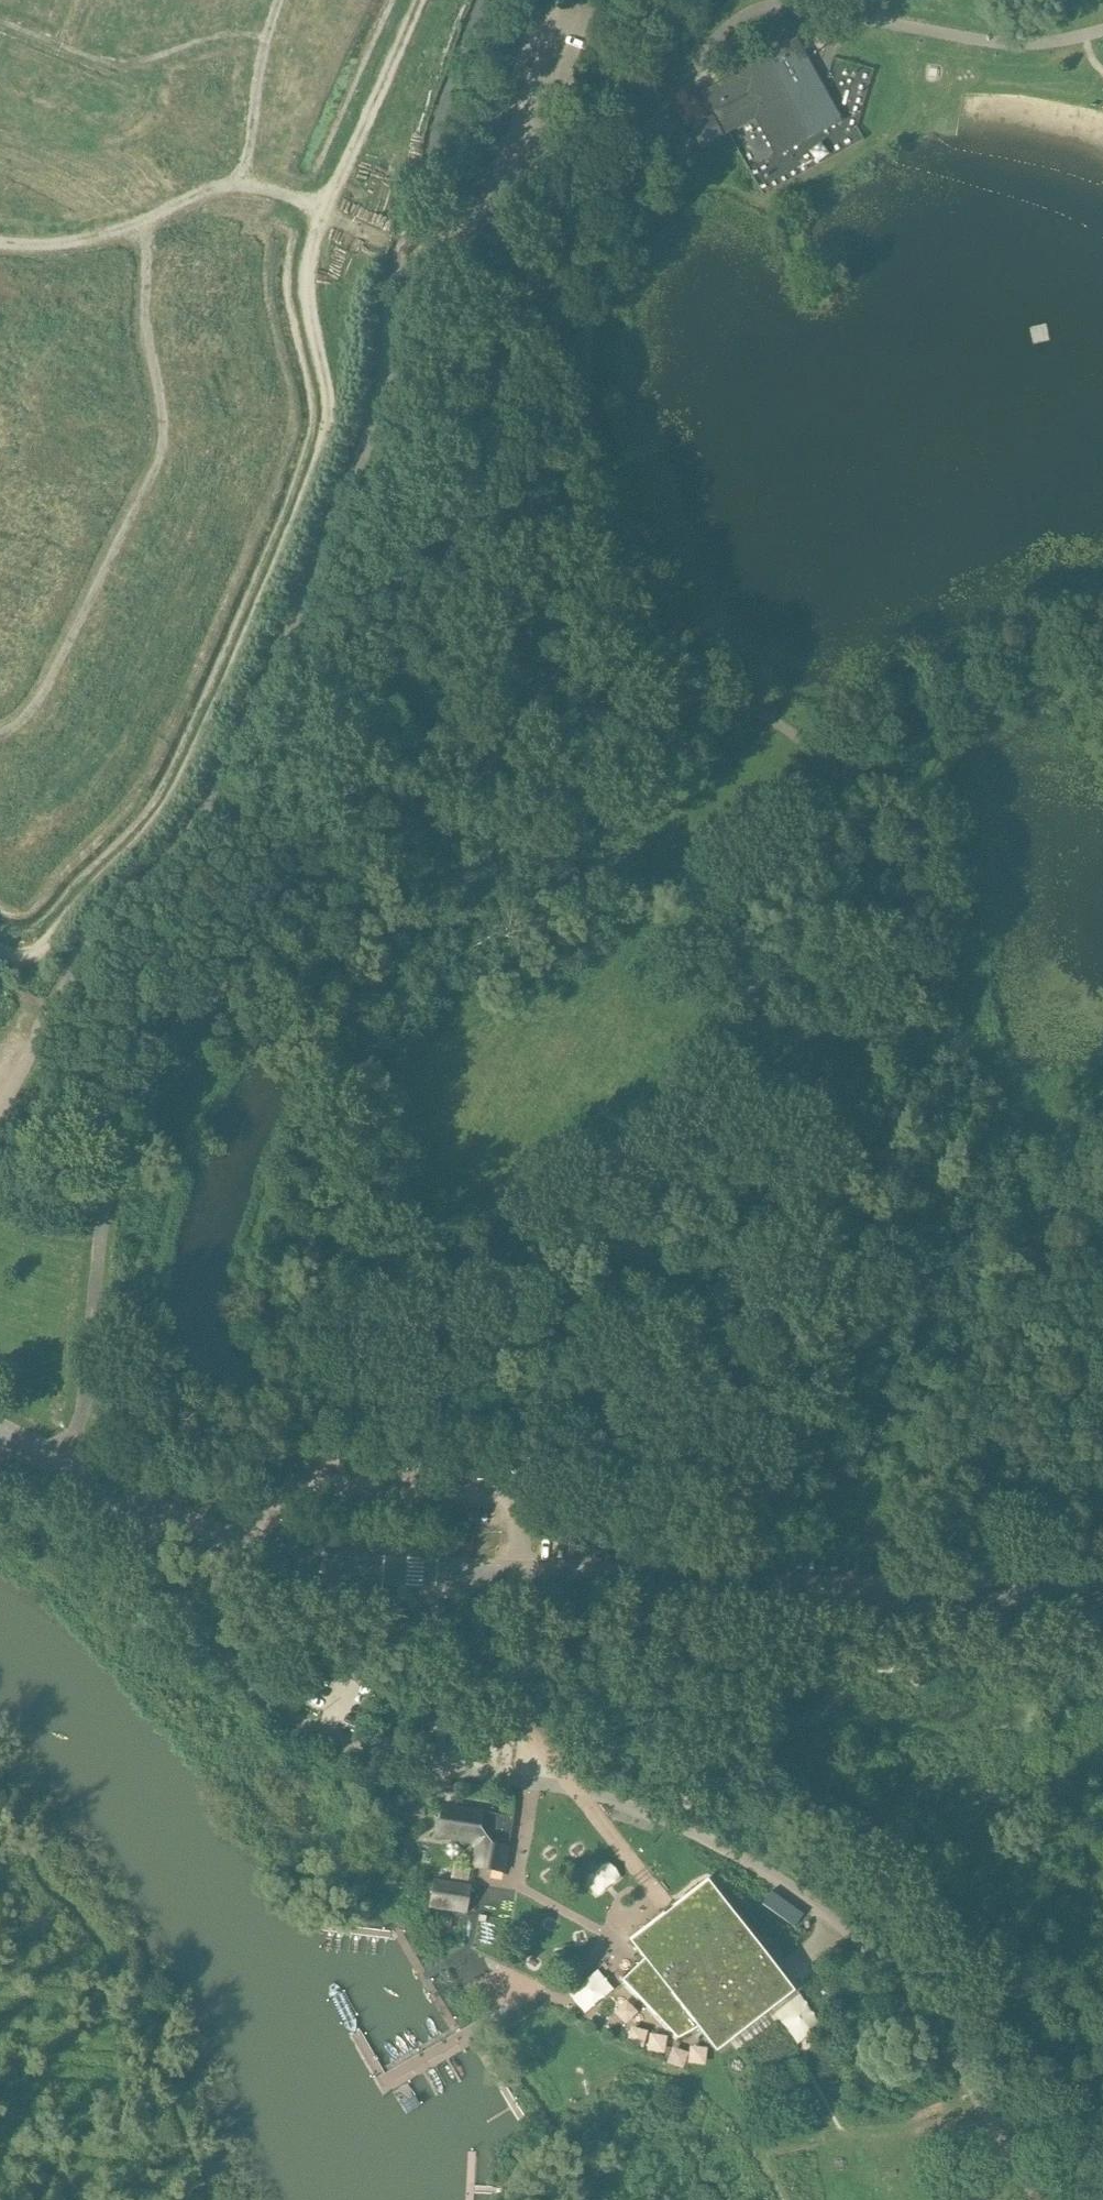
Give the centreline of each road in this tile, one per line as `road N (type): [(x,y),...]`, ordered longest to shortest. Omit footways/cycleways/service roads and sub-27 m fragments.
road 1 (unclassified): [(0,1109),(97,926),(134,883),(169,860),(203,809),(384,393),(392,293),(409,264),(451,243),(490,206),(506,168)]
road 2 (unclassified): [(908,1997),(848,1933),(782,1883),(661,1818),(575,1789),(400,1760),(299,1725),(207,1638),(136,1536),(140,1503)]
road 3 (track): [(0,731),(38,702),(160,458),(162,401),(145,343),(146,229),(208,189),(244,184),(303,202),(326,198)]
road 4 (tertiary): [(853,1591),(333,1564),(230,1541),(140,1503)]
road 5 (track): [(0,25),(110,65),(224,34),(263,39)]
road 6 (tertiary): [(853,1591),(1102,1602)]
road 7 (track): [(279,0),(263,39),(244,184)]
road 8 (tertiary): [(140,1503),(0,1436)]
road 9 (track): [(146,229),(57,245),(0,239)]

